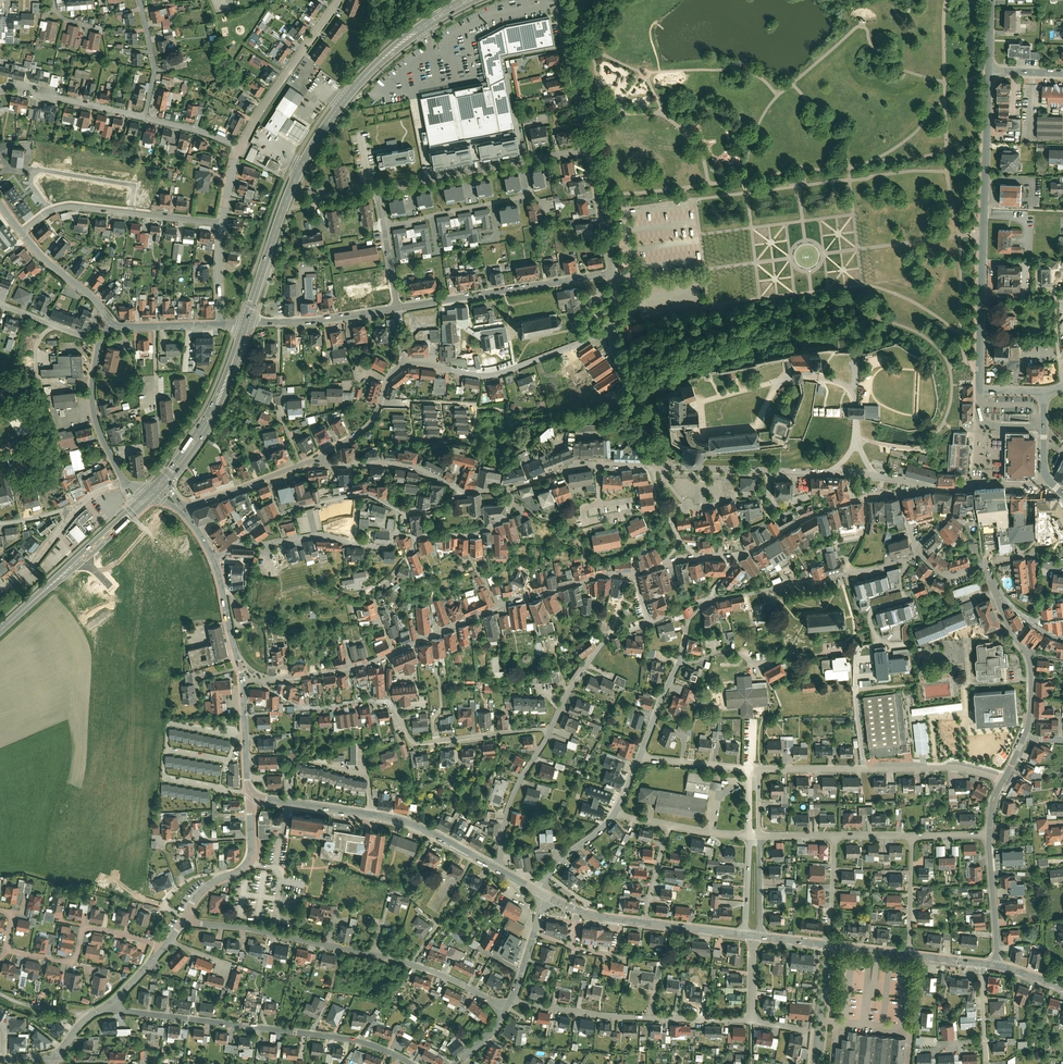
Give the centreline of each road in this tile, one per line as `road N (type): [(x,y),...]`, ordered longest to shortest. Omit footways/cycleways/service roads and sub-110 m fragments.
road 1 (secondary): [(469,0),(419,27),(337,110),(288,197),(246,324)]
road 2 (residential): [(186,918),(416,966),(506,1011)]
road 3 (residential): [(973,486),(874,473),(652,465)]
road 4 (residential): [(263,679),(305,707),(384,700),(410,742),(552,729)]
road 5 (tertiary): [(979,392),(988,71)]
road 6 (residential): [(113,1002),(134,1012),(348,1040),(410,1063)]
road 7 (residential): [(380,405),(403,365),(495,377),(609,334)]
road 8 (tertiary): [(497,869),(400,819),(253,793)]
road 9 (residential): [(1002,780),(950,767),(758,769)]
road 10 (residential): [(750,1020),(617,1017),(511,1001)]
road 11 (residential): [(165,946),(92,927),(83,931),(73,961),(18,952),(9,948),(10,919),(0,910)]
road 12 (residential): [(920,553),(707,601)]
road 13 (residential): [(397,307),(612,273)]
road 14 (residential): [(588,149),(379,189)]
road 15 (secondary): [(153,491),(0,630)]
road 16 (secondary): [(246,324),(215,408),(153,491)]
road 17 (residential): [(398,509),(365,493),(334,498),(269,520),(232,544)]
road 18 (residential): [(238,147),(336,0)]
road 19 (residential): [(132,213),(134,186),(37,171),(32,186),(51,211)]
road 20 (residential): [(396,531),(383,544),(319,533),(232,544)]
road 21 (residential): [(253,793),(248,860),(201,892),(186,918)]
road 22 (residential): [(459,491),(400,464),(311,465)]
road 23 (residential): [(552,729),(513,795),(497,869)]
road 24 (residential): [(246,324),(397,307)]
road 25 (residential): [(588,149),(559,0)]
road 26 (residential): [(647,622),(609,635),(552,729)]
road 27 (residential): [(0,90),(145,117)]
road 28 (residential): [(652,465),(578,465),(509,489)]
road 29 (residential): [(126,484),(91,400),(101,345)]
road 30 (residential): [(498,605),(633,571)]
road 31 (residential): [(652,465),(609,334)]
road 32 (residential): [(311,465),(181,509)]
road 33 (residential): [(263,679),(354,667),(394,652)]
road 34 (unclassified): [(414,535),(375,588),(394,652)]
road 35 (residential): [(989,835),(996,966)]
road 36 (tertiary): [(244,680),(213,556)]
road 37 (residential): [(612,273),(588,149)]
road 38 (residential): [(111,323),(23,233)]
road 39 (residential): [(145,117),(154,65),(139,0)]

